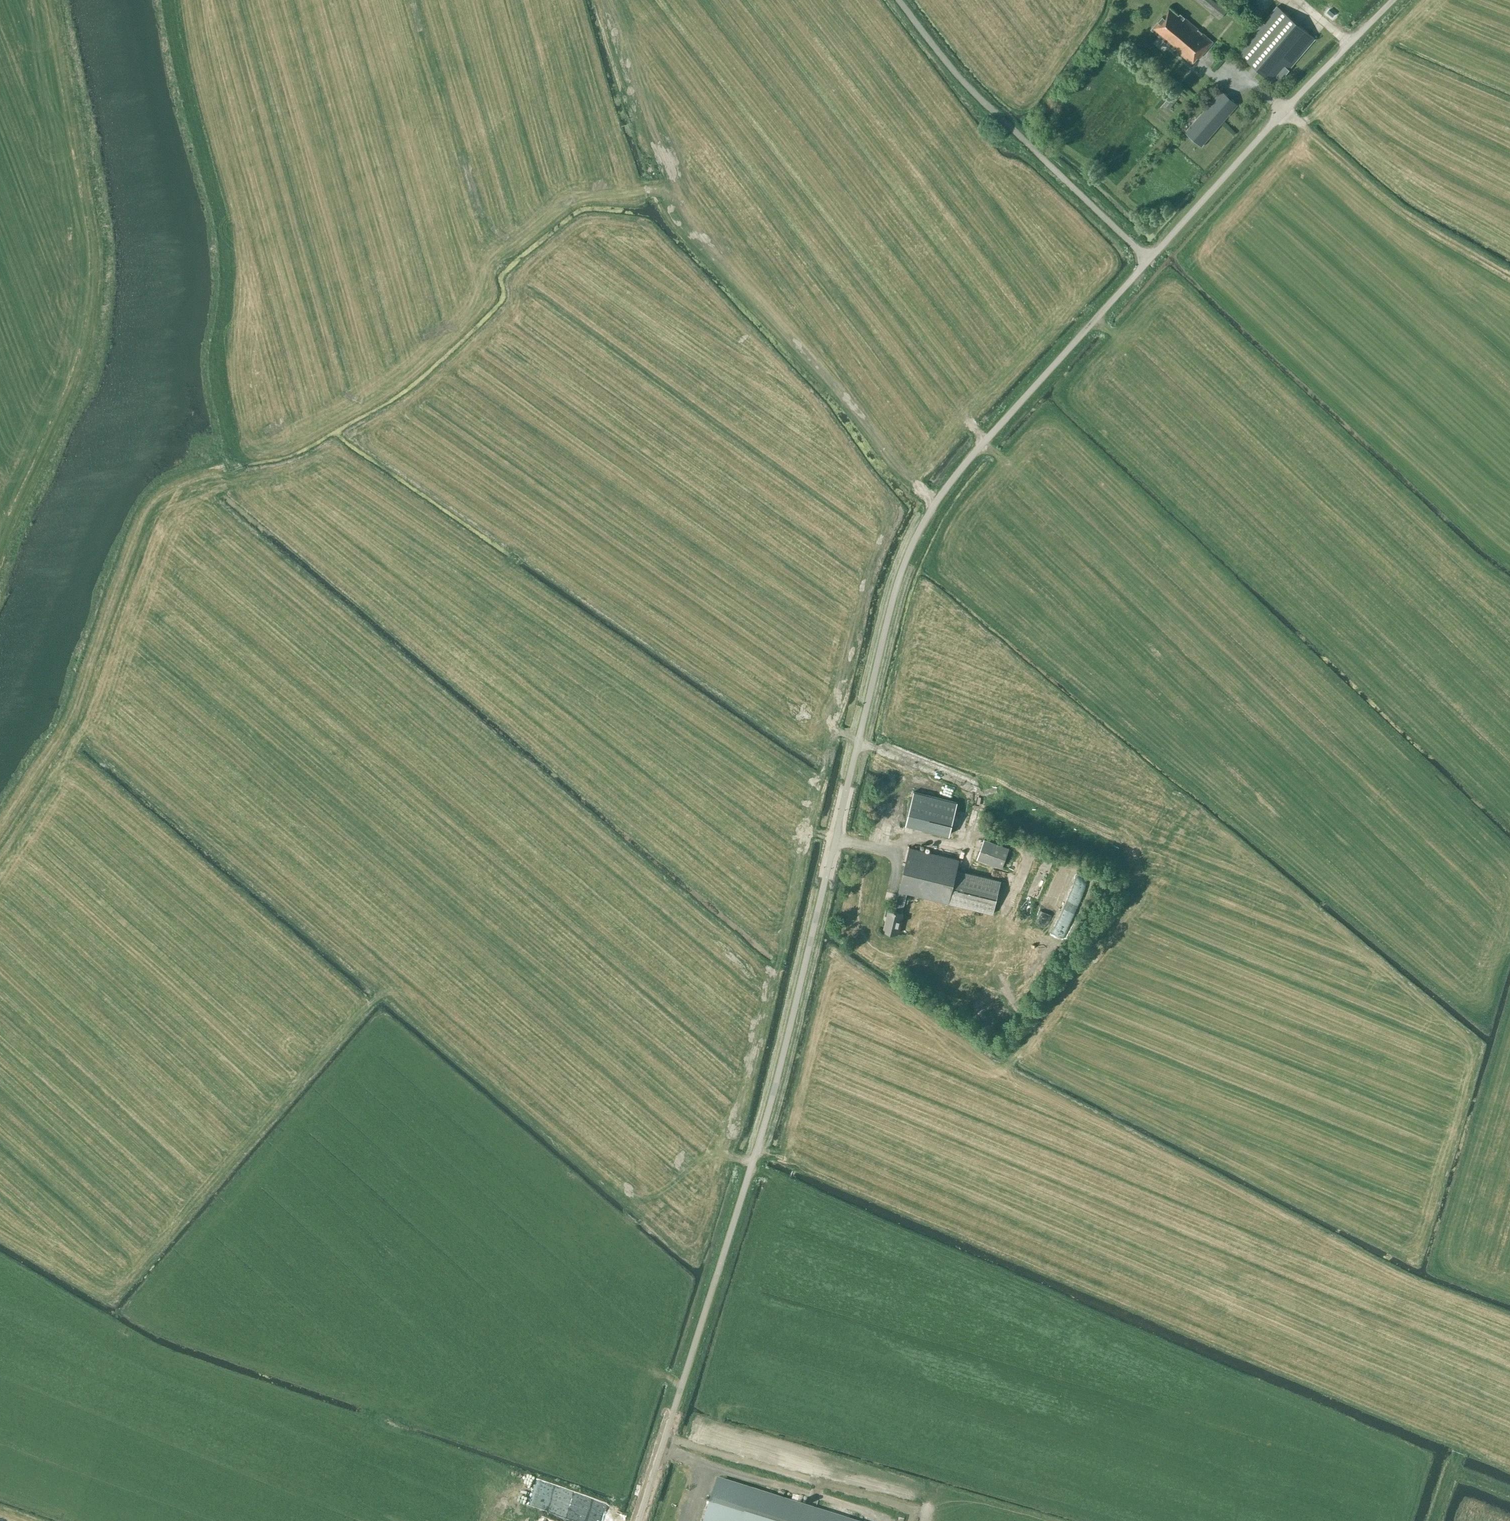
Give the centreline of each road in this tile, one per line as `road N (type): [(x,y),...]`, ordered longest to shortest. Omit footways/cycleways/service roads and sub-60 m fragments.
road 1 (unclassified): [(638,1520),(772,1095),(892,599),(916,536),(992,432),(1392,0)]

